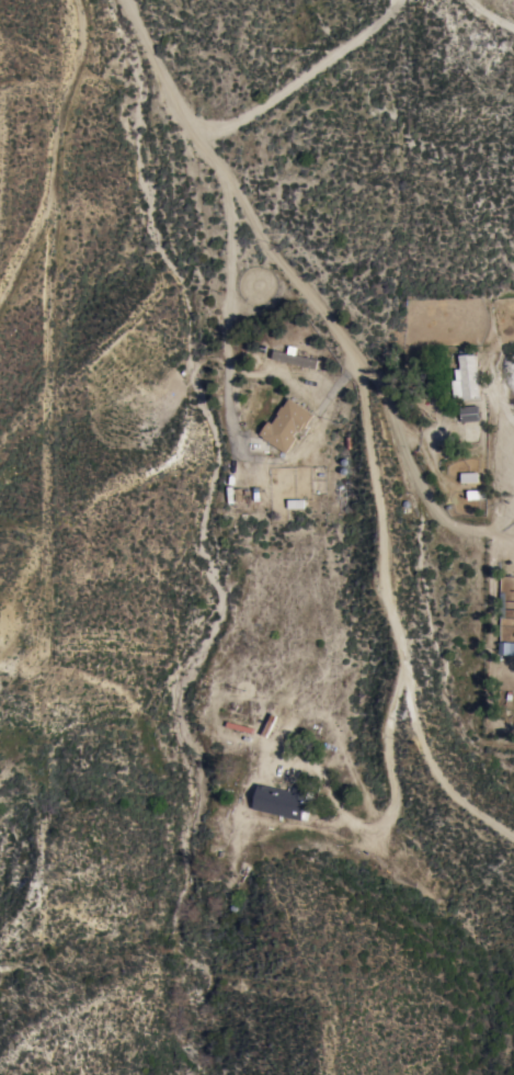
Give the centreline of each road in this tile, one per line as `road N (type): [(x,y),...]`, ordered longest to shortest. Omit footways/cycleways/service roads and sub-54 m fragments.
road 1 (residential): [(513,842),(444,784),(426,758),(385,598),(374,476),(345,342),(118,0)]
road 2 (track): [(205,139),(318,69),(405,0)]
road 3 (track): [(403,668),(390,748),(398,816),(378,829),(346,815)]

